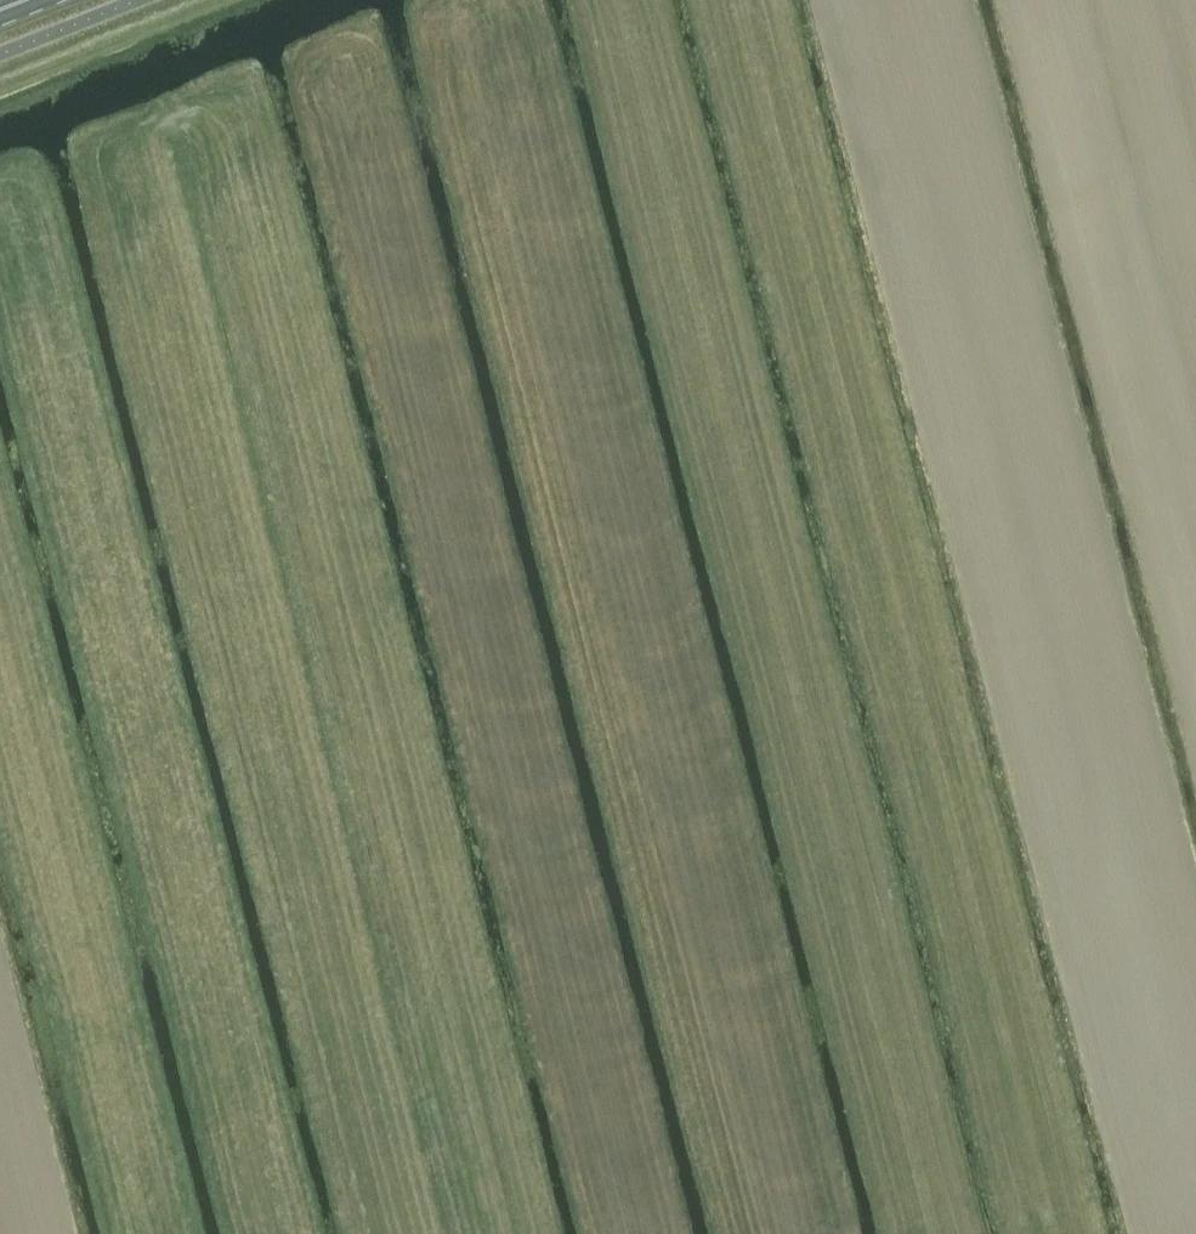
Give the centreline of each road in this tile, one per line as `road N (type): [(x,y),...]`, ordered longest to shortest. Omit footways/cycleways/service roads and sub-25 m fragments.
road 1 (unclassified): [(0,58),(146,0)]

